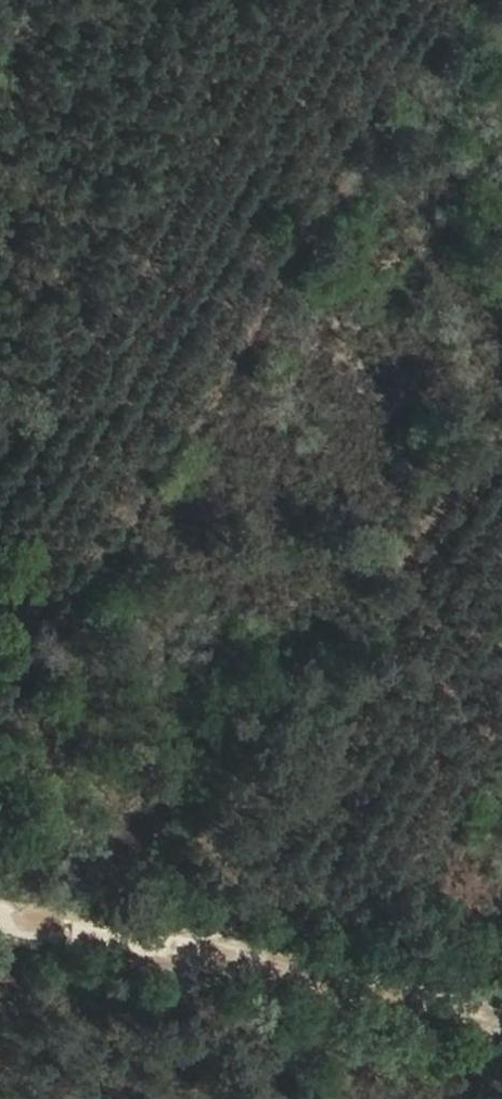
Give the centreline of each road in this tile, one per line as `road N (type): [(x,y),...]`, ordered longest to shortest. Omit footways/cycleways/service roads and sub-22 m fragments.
road 1 (unclassified): [(501,1030),(0,916)]

